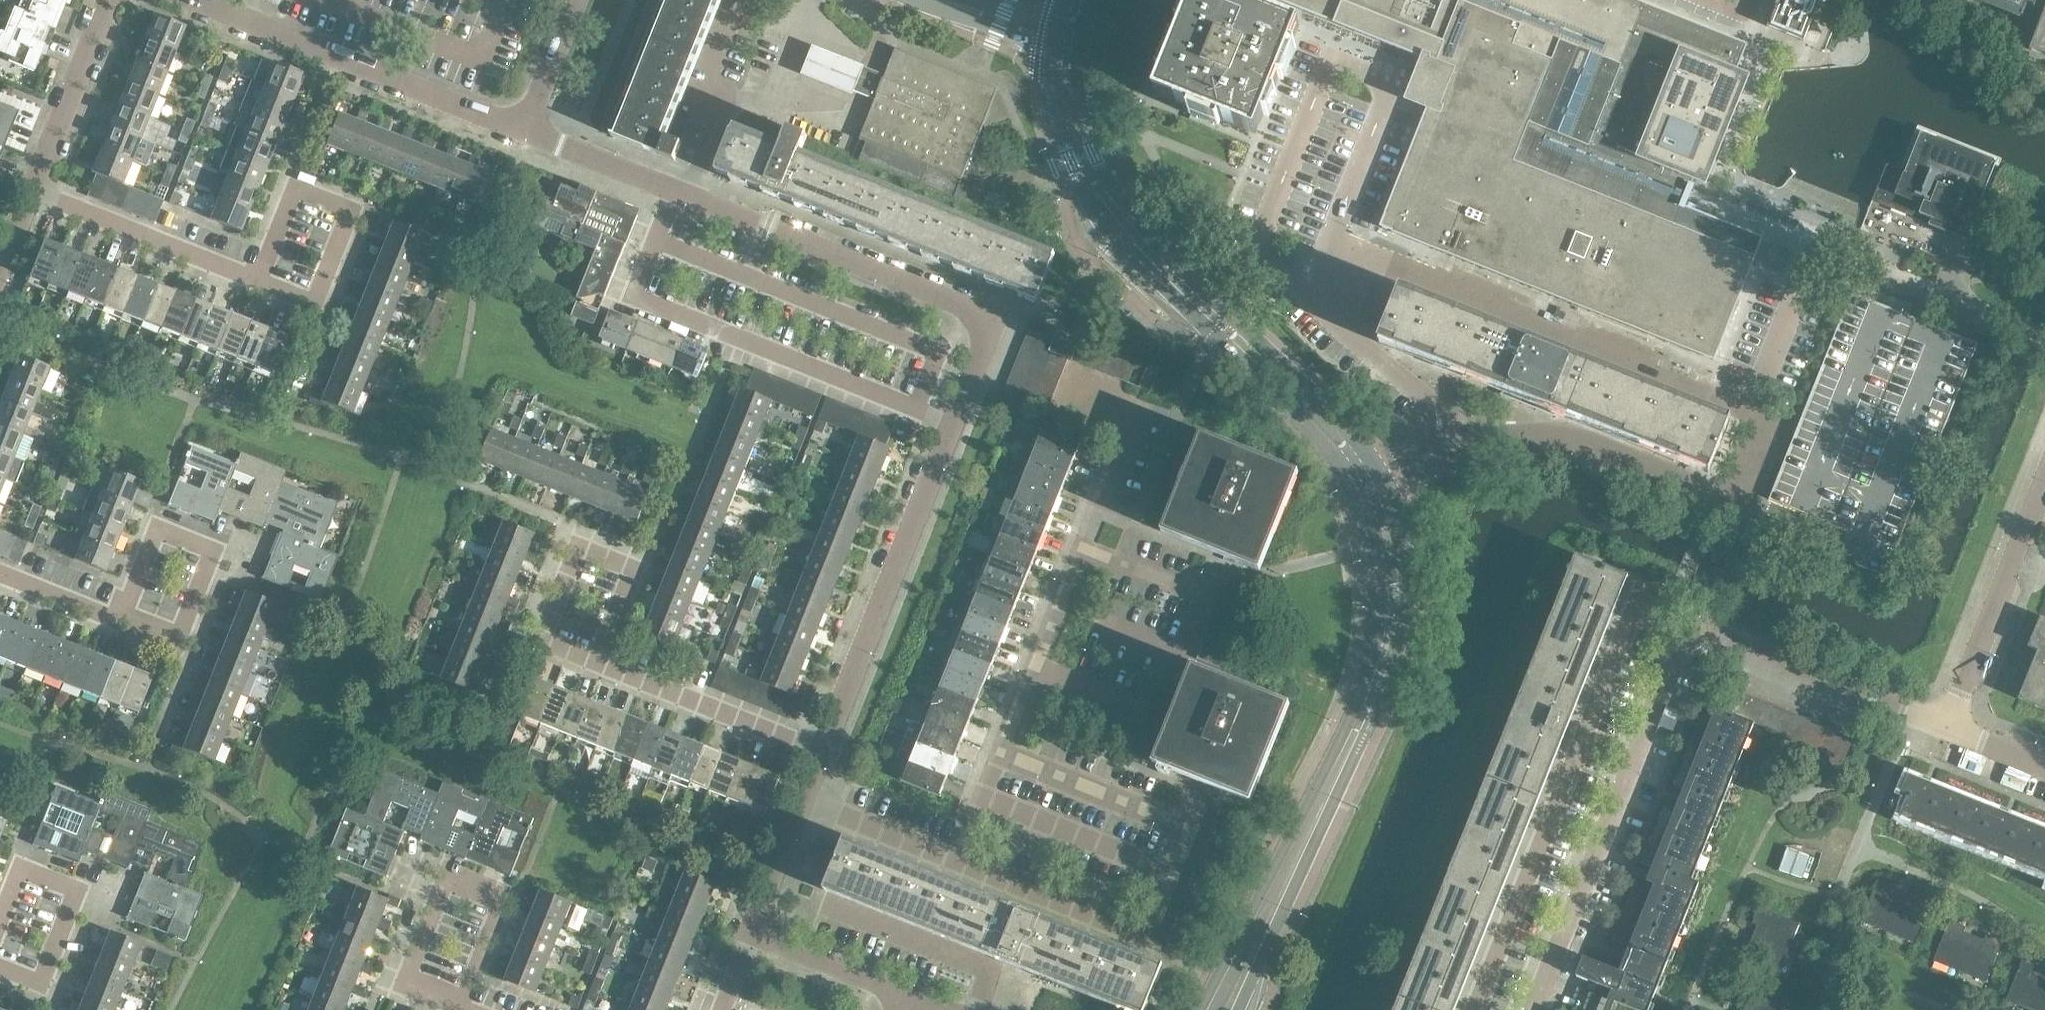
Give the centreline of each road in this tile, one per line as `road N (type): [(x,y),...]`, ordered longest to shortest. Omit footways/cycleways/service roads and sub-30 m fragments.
road 1 (tertiary): [(1220,1009),(1356,735),(1396,621),(1395,557),(1375,492),(1352,453),(1166,269),(1087,168),(1061,39)]
road 2 (residential): [(1954,730),(1690,630),(1679,635),(1540,1009)]
road 3 (residential): [(809,803),(947,857),(1124,413)]
road 4 (residential): [(678,189),(636,296),(957,423)]
road 5 (residential): [(957,423),(988,345),(988,318),(690,194)]
road 6 (residential): [(826,759),(957,423)]
road 7 (residential): [(523,635),(569,523),(646,553),(605,670)]
road 8 (residential): [(528,131),(245,19)]
road 9 (residential): [(1954,730),(2044,487)]
road 10 (residential): [(257,281),(29,191)]
road 11 (residential): [(826,759),(605,670)]
road 12 (residential): [(257,281),(321,307),(356,215),(294,188)]
road 13 (residential): [(463,1009),(408,988),(452,884),(500,901)]
road 14 (residential): [(690,194),(727,96),(713,72),(741,0)]
road 15 (residential): [(122,616),(175,636),(210,550),(155,527)]
road 16 (residential): [(29,191),(108,0)]
road 17 (residential): [(0,961),(41,977),(74,892),(20,871)]
road 18 (residential): [(908,1002),(751,938)]
road 19 (residential): [(678,189),(528,131)]
road 20 (residential): [(751,938),(809,803)]
road 21 (residential): [(528,131),(580,0)]
road 22 (residential): [(122,616),(0,569)]
road 23 (tertiary): [(1061,39),(945,0)]

